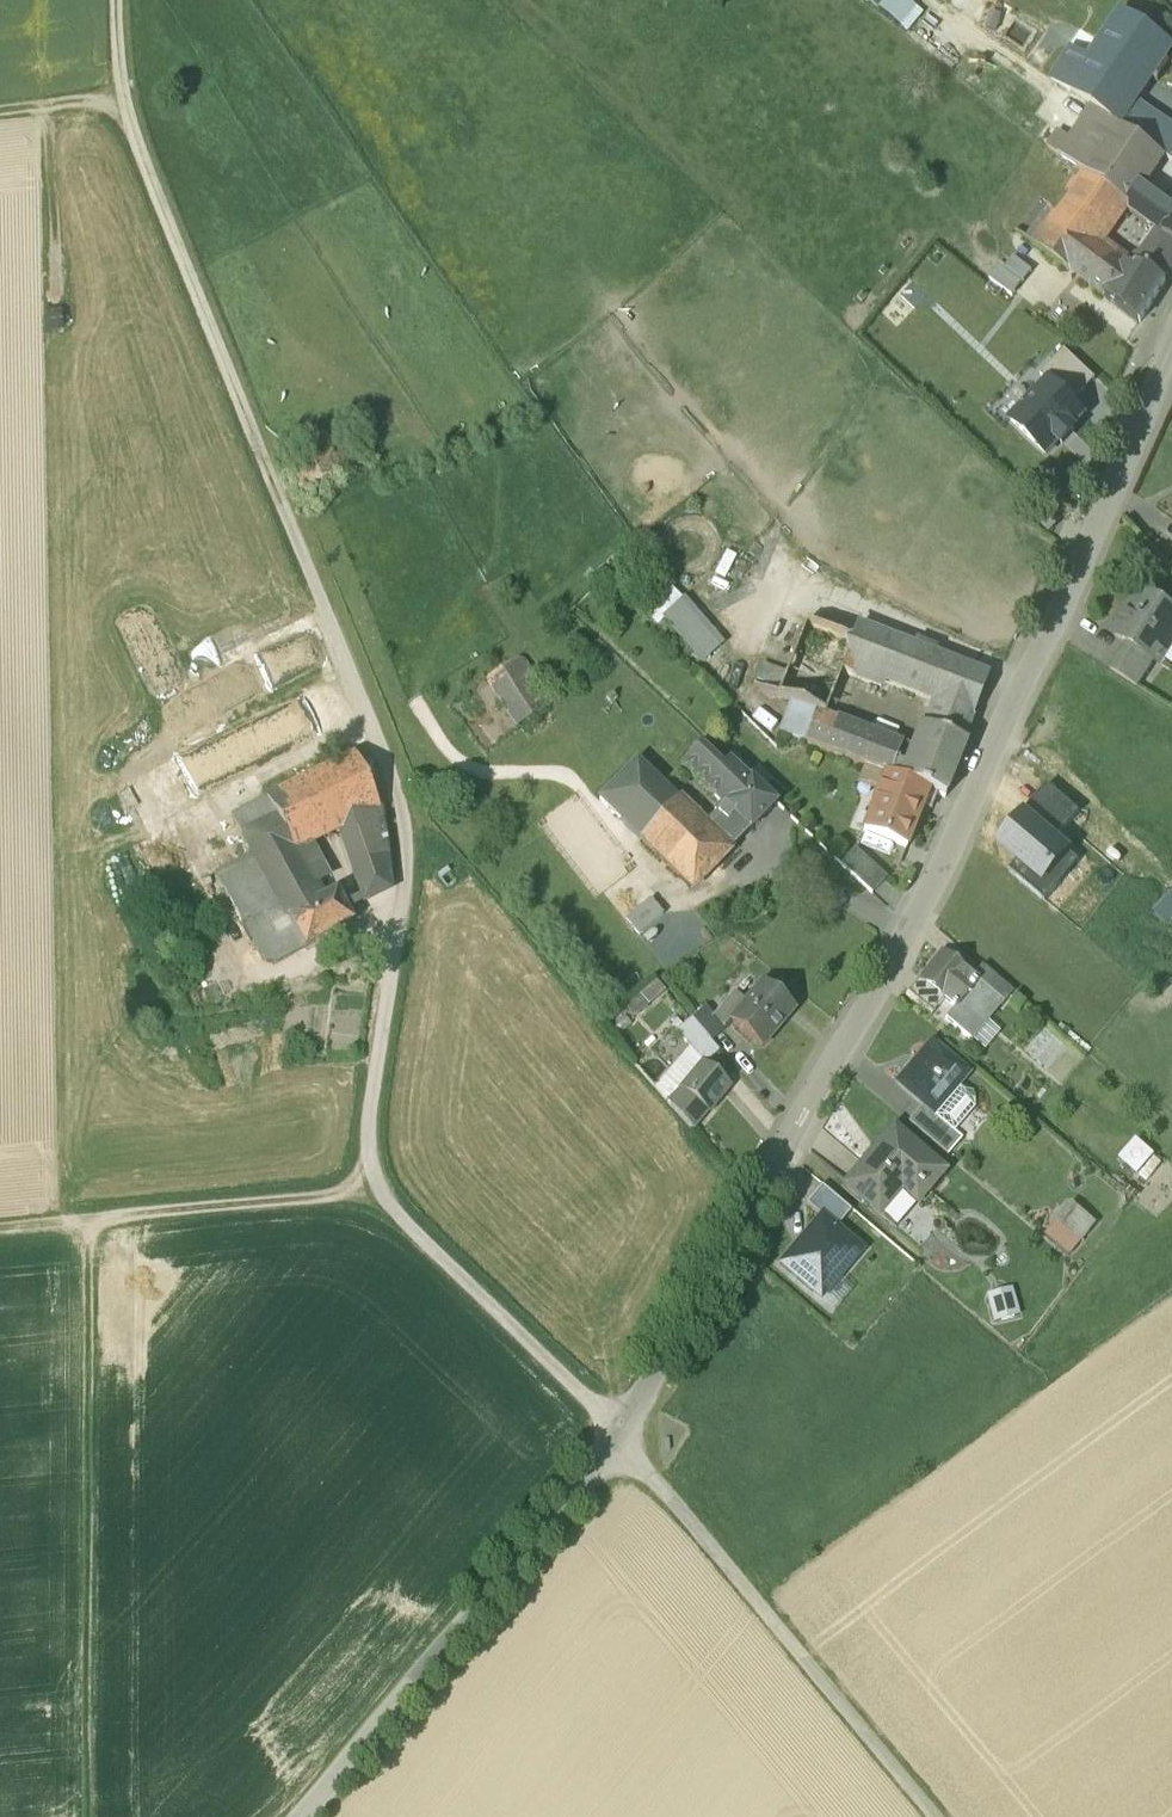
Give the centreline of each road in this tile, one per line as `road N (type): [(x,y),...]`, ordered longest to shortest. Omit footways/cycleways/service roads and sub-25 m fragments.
road 1 (unclassified): [(1171,357),(921,920),(620,1441),(300,1816)]
road 2 (track): [(117,0),(128,115),(346,650),(402,814),(406,913),(366,1183),(620,1441)]
road 3 (track): [(82,1217),(89,1816)]
road 4 (track): [(933,1816),(620,1441)]
road 5 (track): [(0,1225),(329,1194),(366,1183)]
road 6 (track): [(128,115),(99,105),(0,113)]

